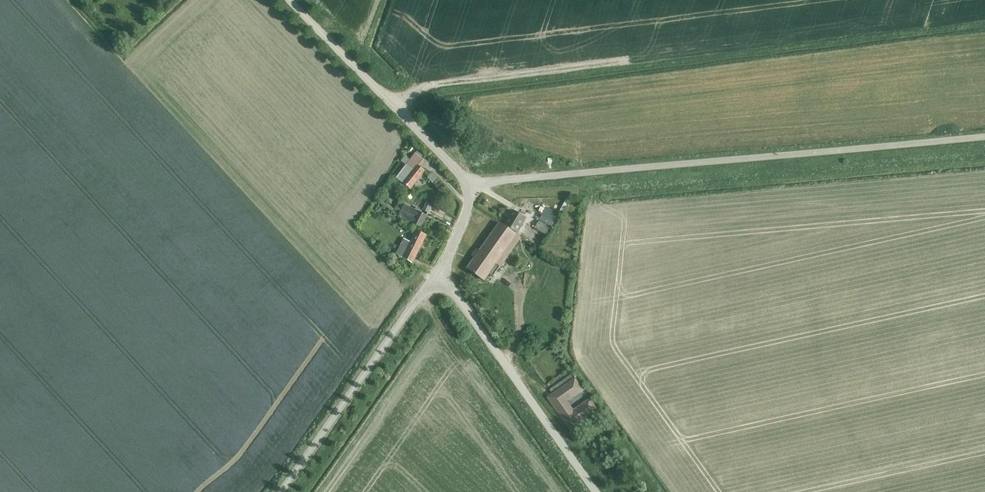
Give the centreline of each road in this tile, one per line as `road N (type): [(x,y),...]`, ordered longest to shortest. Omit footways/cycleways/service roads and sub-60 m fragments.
road 1 (unclassified): [(472,185),(984,137)]
road 2 (unclassified): [(595,491),(435,275)]
road 3 (unclassified): [(281,491),(435,275)]
road 4 (unclassified): [(472,185),(290,0)]

